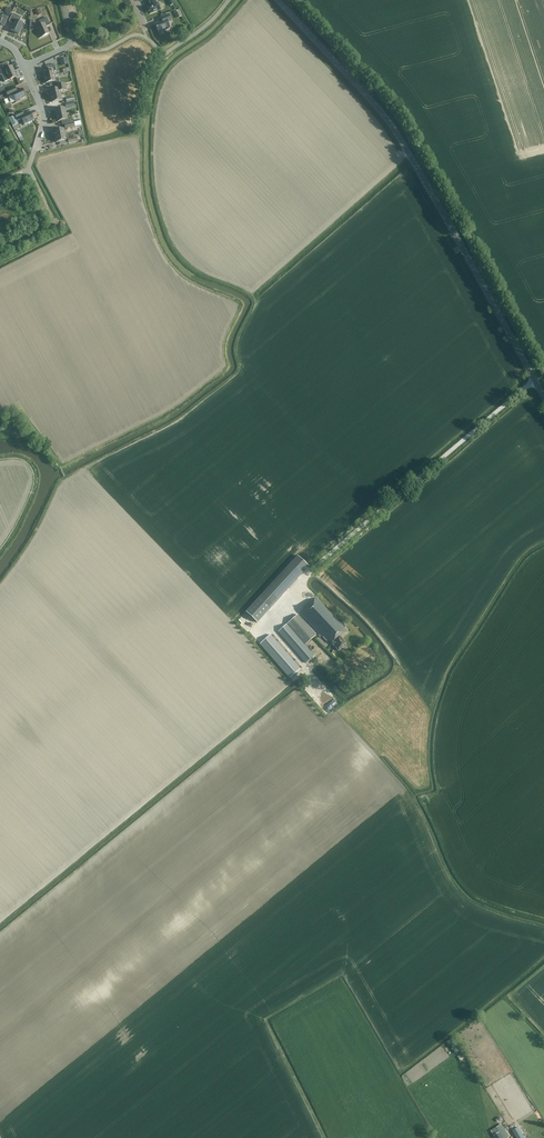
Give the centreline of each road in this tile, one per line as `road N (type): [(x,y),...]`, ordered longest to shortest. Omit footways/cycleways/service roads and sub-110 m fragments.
road 1 (tertiary): [(543,397),(385,117),(277,0)]
road 2 (track): [(36,150),(30,169),(51,224),(0,251)]

